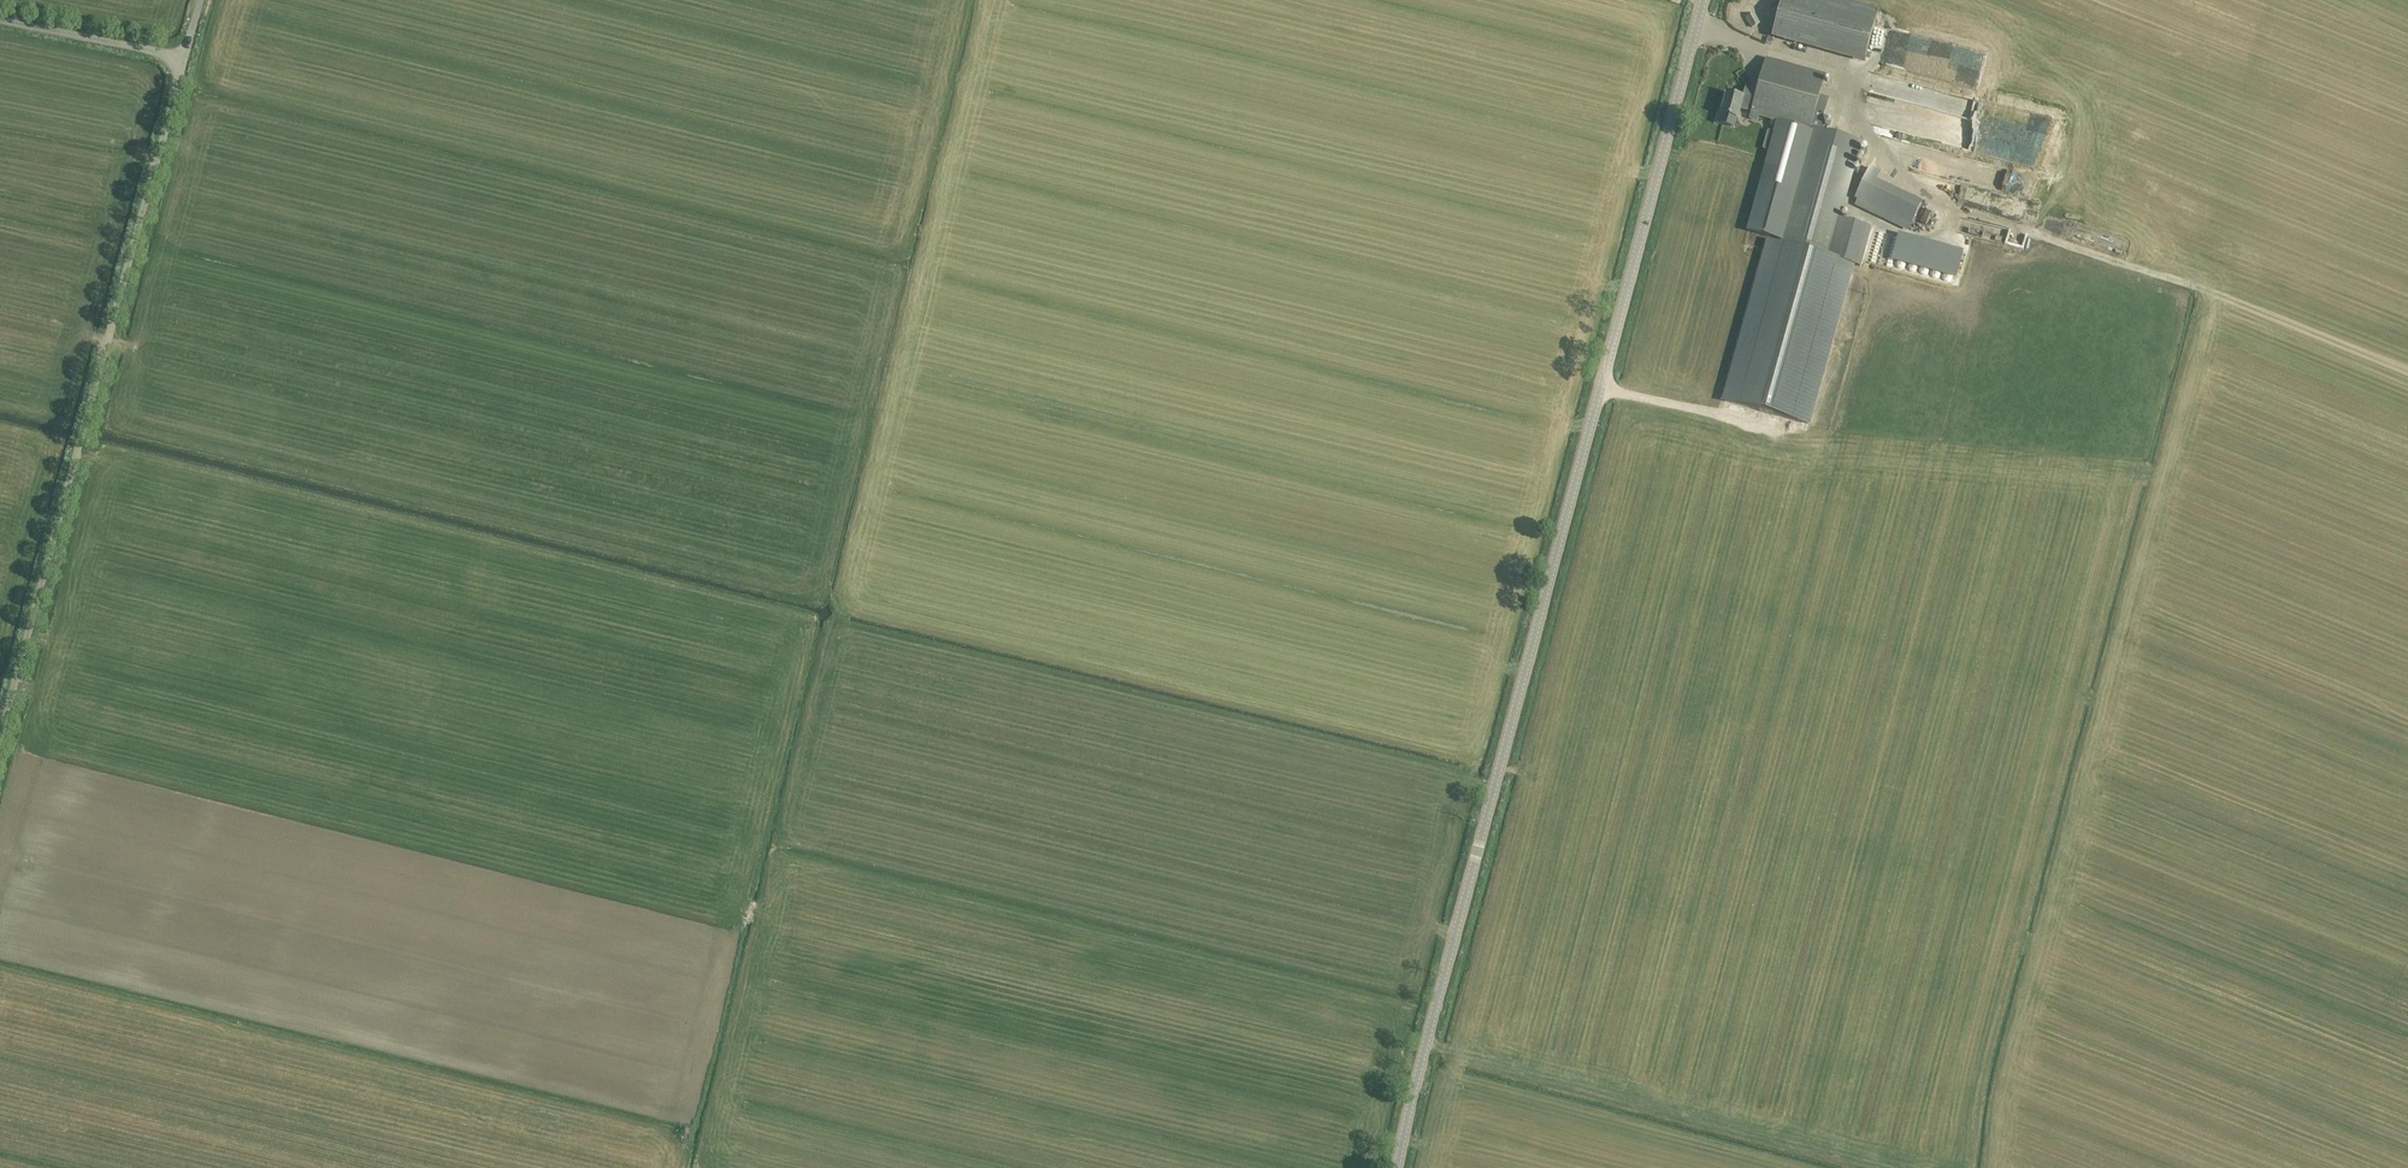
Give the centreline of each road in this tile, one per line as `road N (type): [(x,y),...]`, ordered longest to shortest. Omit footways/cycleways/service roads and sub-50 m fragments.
road 1 (unclassified): [(1397,1167),(1703,0)]
road 2 (unclassified): [(0,742),(183,58)]
road 3 (unclassified): [(183,58),(0,20)]

